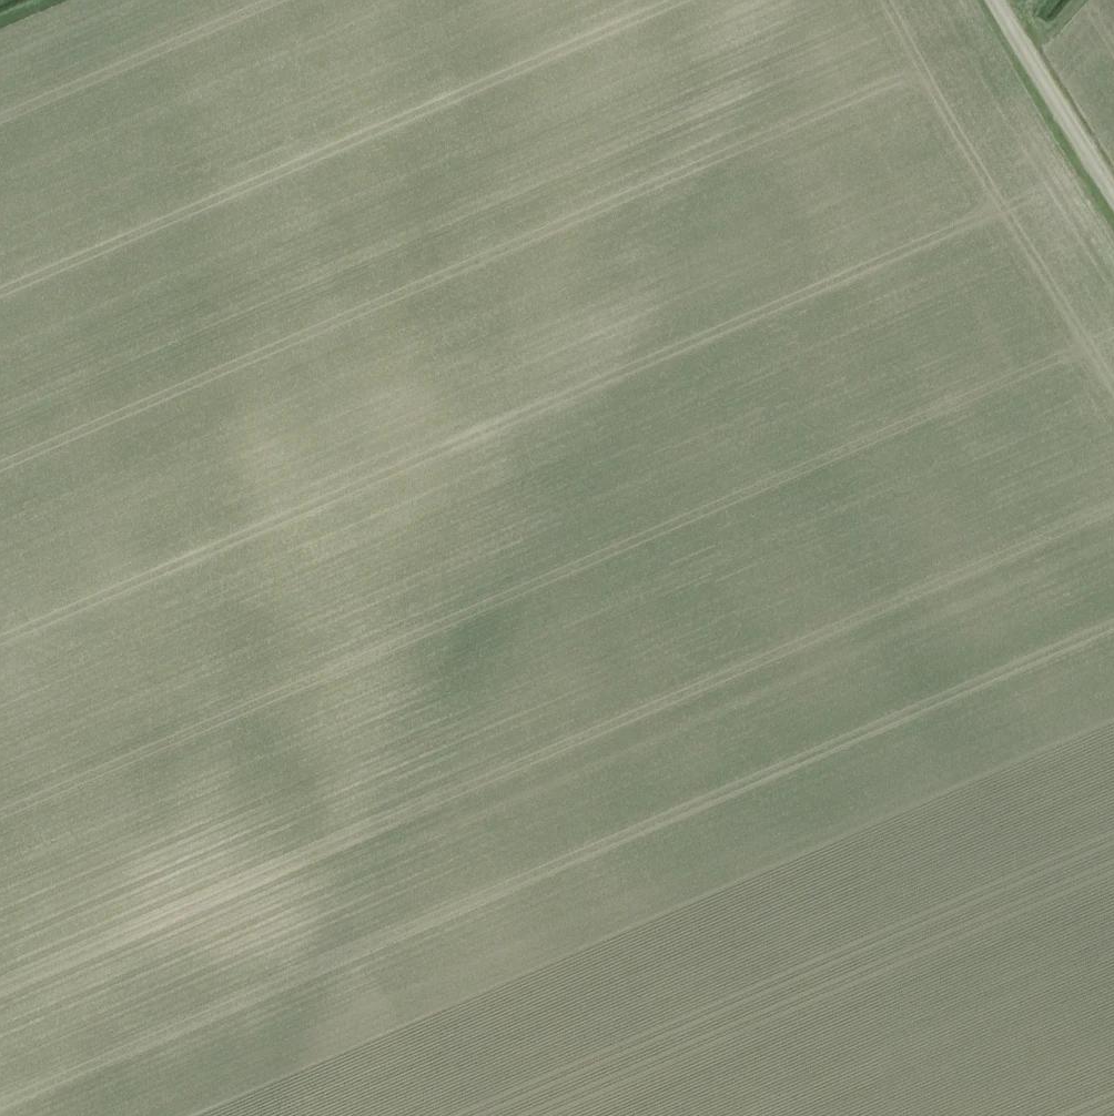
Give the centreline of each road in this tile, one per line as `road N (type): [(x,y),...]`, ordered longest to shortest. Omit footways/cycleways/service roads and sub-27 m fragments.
road 1 (unclassified): [(1113,193),(996,0)]

